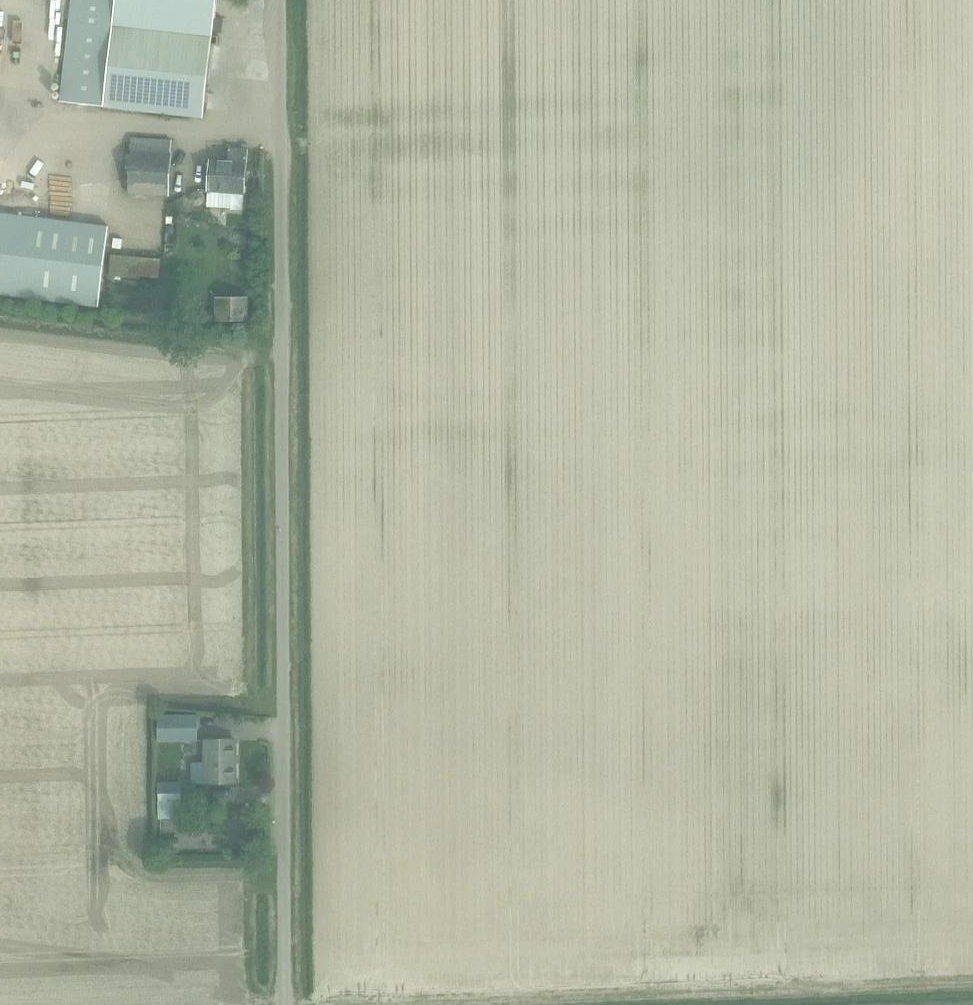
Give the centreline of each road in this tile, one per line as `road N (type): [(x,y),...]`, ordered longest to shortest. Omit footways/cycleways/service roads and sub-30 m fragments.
road 1 (unclassified): [(282,1004),(278,0)]

